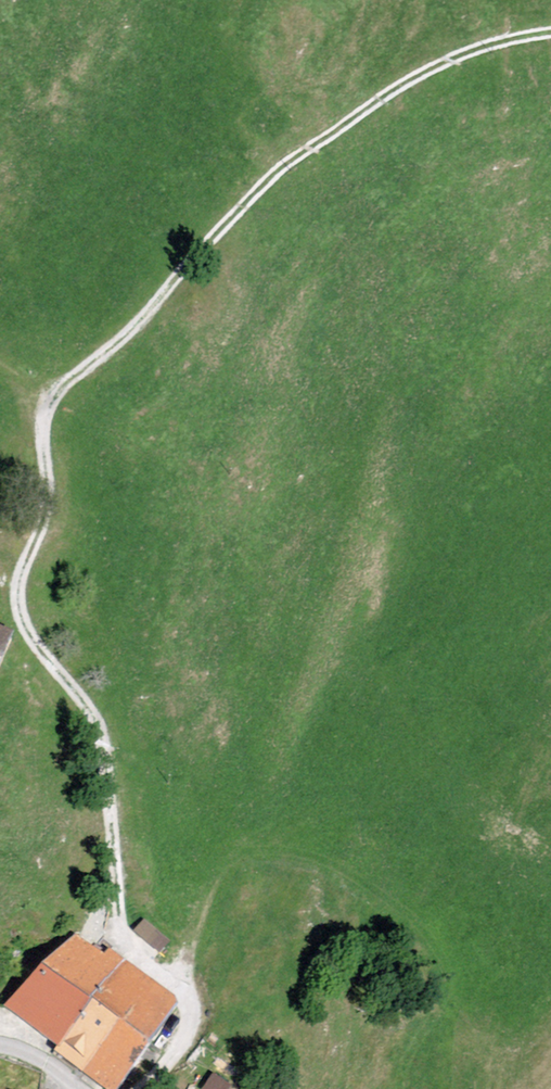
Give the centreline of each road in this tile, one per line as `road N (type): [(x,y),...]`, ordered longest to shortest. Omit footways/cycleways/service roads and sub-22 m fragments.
road 1 (track): [(139,1088),(201,997),(122,944),(95,718),(19,617),(24,571),(44,535),(50,489),(41,424),(47,407)]
road 2 (track): [(47,407),(131,340),(196,257),(301,161),(455,59),(550,37)]

